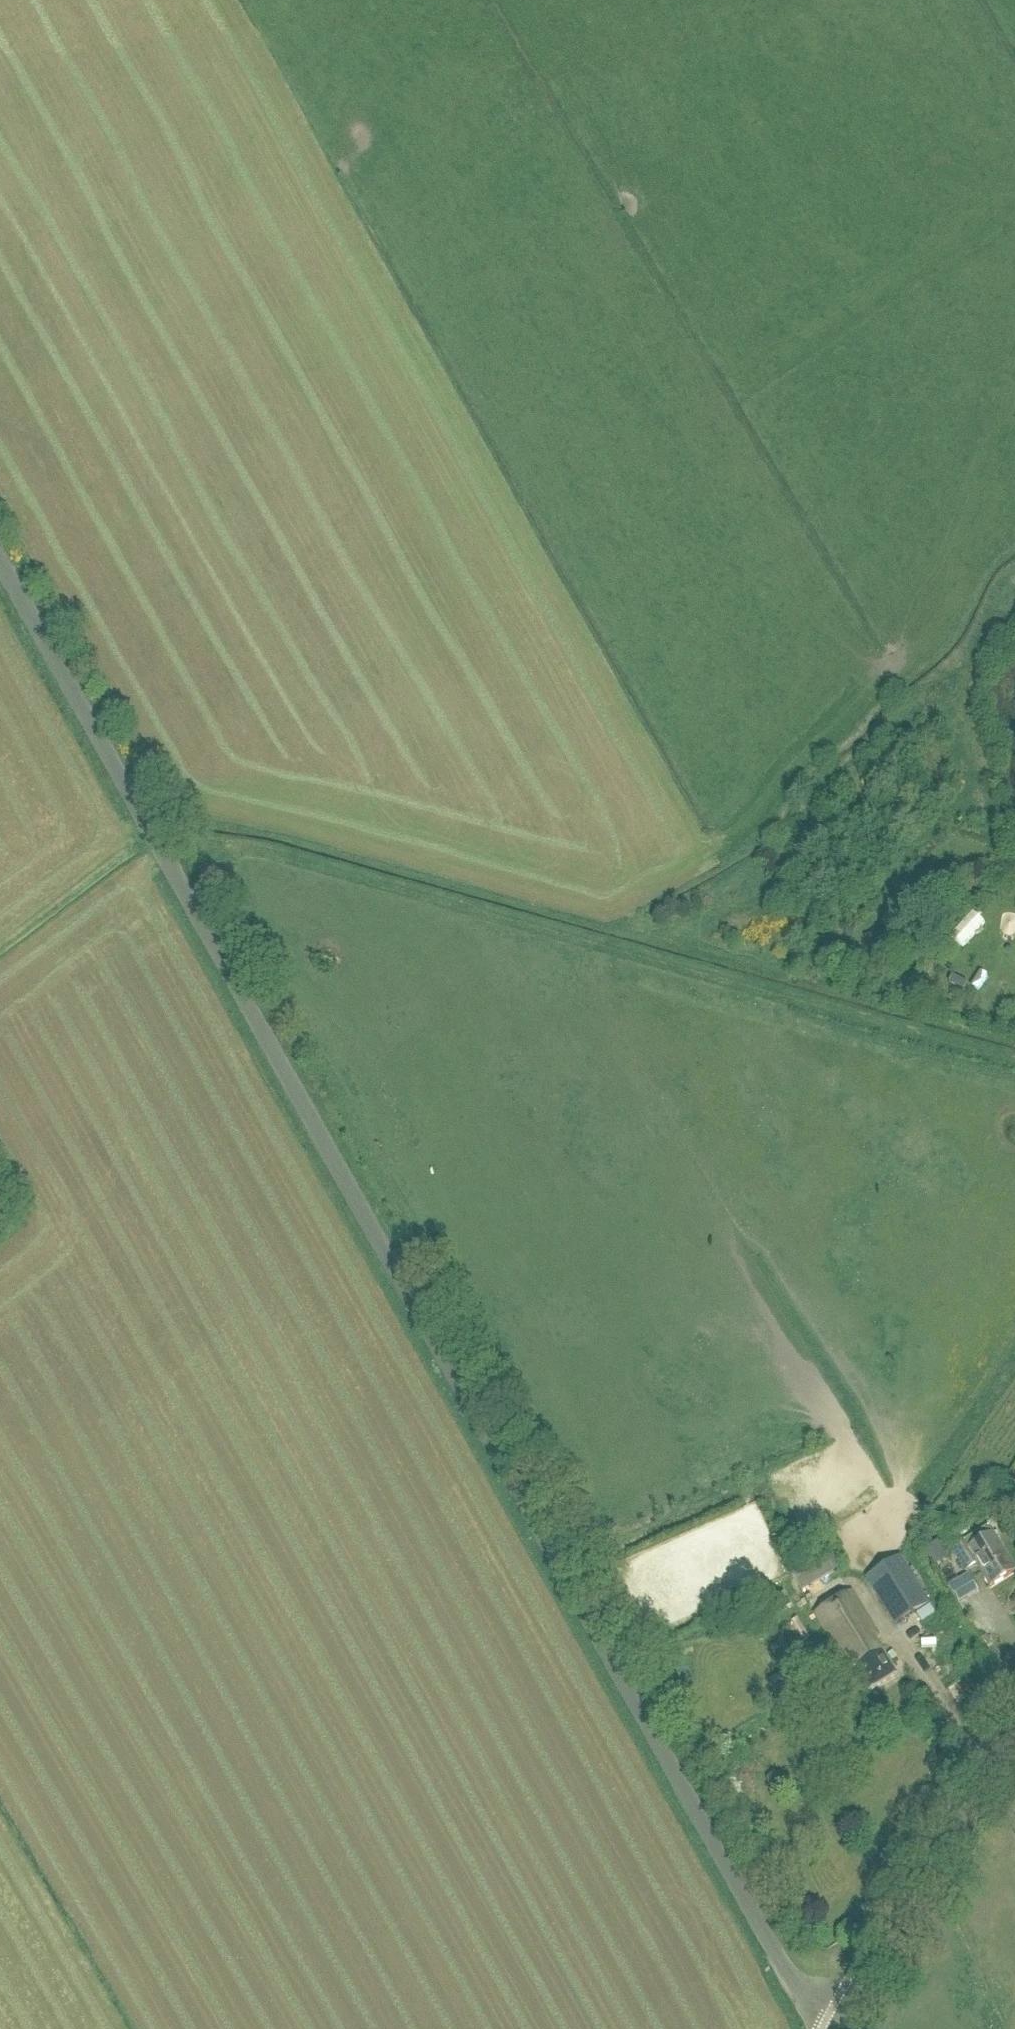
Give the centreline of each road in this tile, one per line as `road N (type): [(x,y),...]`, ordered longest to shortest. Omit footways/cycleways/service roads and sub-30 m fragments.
road 1 (unclassified): [(821,2028),(0,561)]
road 2 (track): [(1014,1066),(273,853),(188,844),(165,855)]
road 3 (tertiary): [(851,2028),(1014,1733)]

